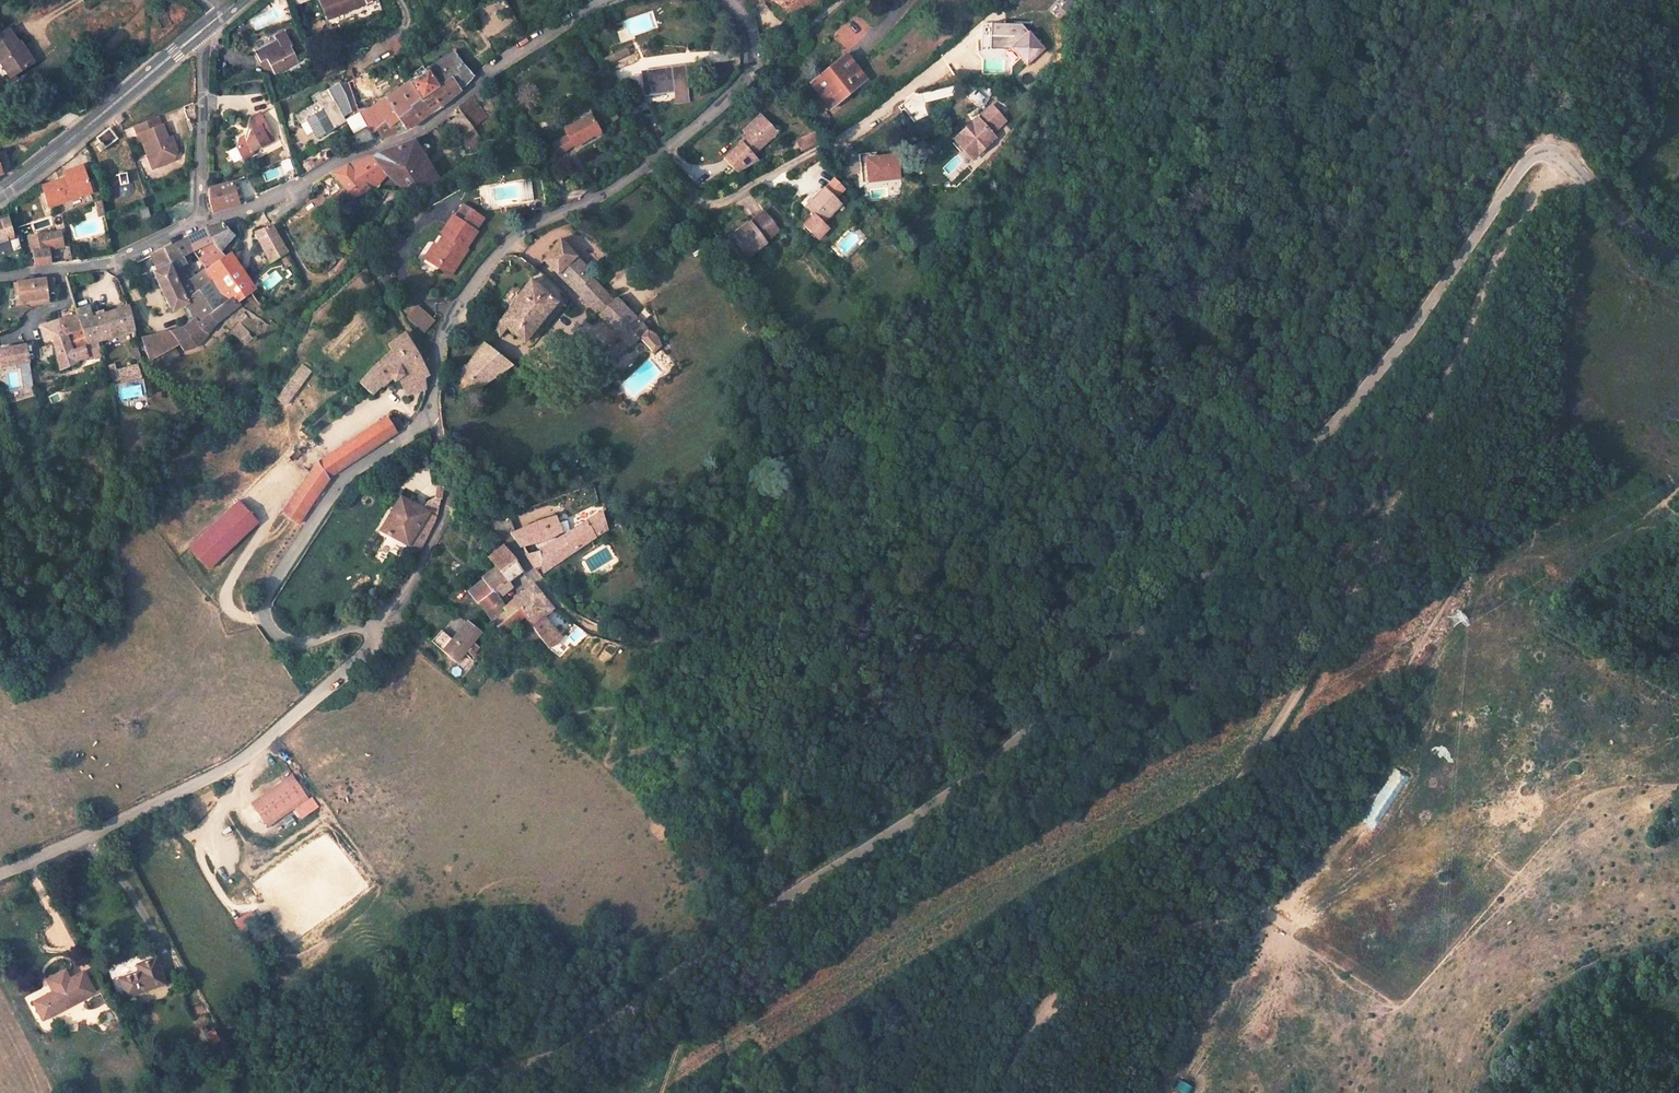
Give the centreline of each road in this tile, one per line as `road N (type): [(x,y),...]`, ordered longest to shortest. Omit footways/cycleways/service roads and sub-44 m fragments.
road 1 (tertiary): [(1678,260),(1635,233),(1560,156),(1531,155),(1342,413),(1110,655),(940,797),(632,1006),(537,1060),(424,1092)]
road 2 (track): [(1542,178),(1508,233),(1393,513),(1330,643),(1223,805),(1045,1006),(996,1092)]
road 3 (tertiary): [(431,411),(452,312),(501,251),(589,204),(741,84),(753,66),(754,39),(724,0)]
road 4 (track): [(1223,99),(883,325),(826,353),(767,366)]
road 5 (tertiary): [(609,0),(517,52),(421,129),(202,223)]
road 6 (tertiary): [(0,873),(250,756),(357,666),(372,647),(370,627)]
road 7 (tertiary): [(370,627),(297,645),(267,625),(266,593),(337,489),(431,411)]
road 8 (secondary): [(200,33),(0,194)]
road 9 (tertiary): [(202,223),(114,262),(0,277)]
road 10 (unclassified): [(202,223),(200,33)]
road 11 (track): [(1235,915),(1174,930),(1062,987)]
road 12 (residential): [(451,487),(412,581),(370,627)]
road 13 (residential): [(560,606),(499,528),(451,487)]
road 14 (track): [(1539,150),(1596,0)]

